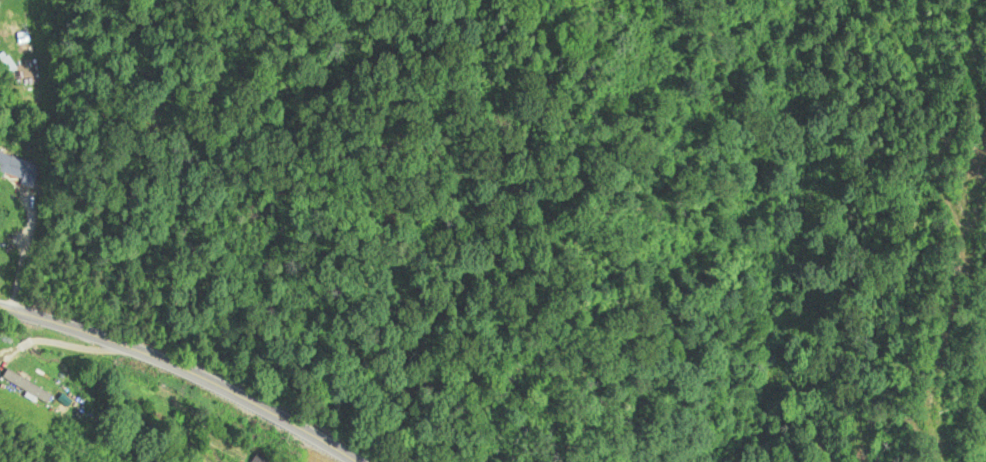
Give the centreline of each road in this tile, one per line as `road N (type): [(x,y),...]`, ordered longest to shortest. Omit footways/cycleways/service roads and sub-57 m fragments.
road 1 (secondary): [(0,306),(69,324),(245,396),(356,461)]

